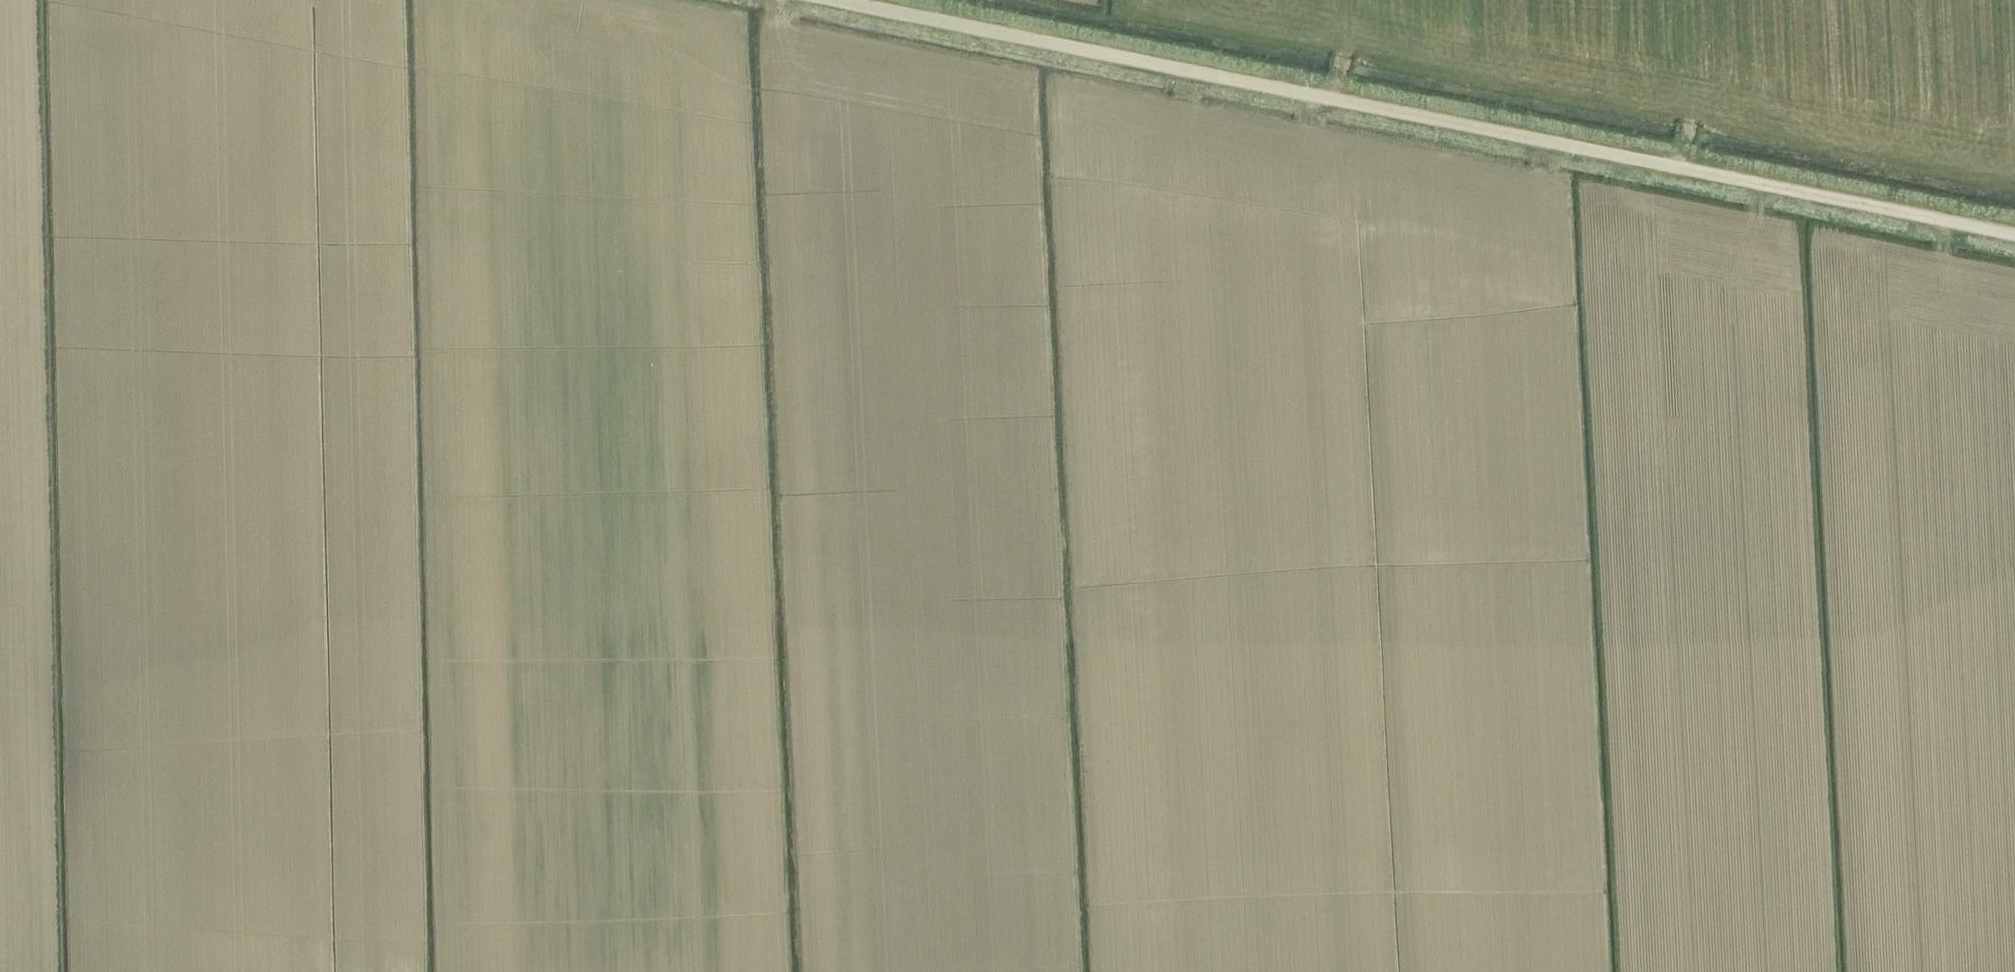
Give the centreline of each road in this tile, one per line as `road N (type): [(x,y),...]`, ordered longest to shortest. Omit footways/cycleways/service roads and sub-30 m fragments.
road 1 (unclassified): [(2014,233),(840,0)]

